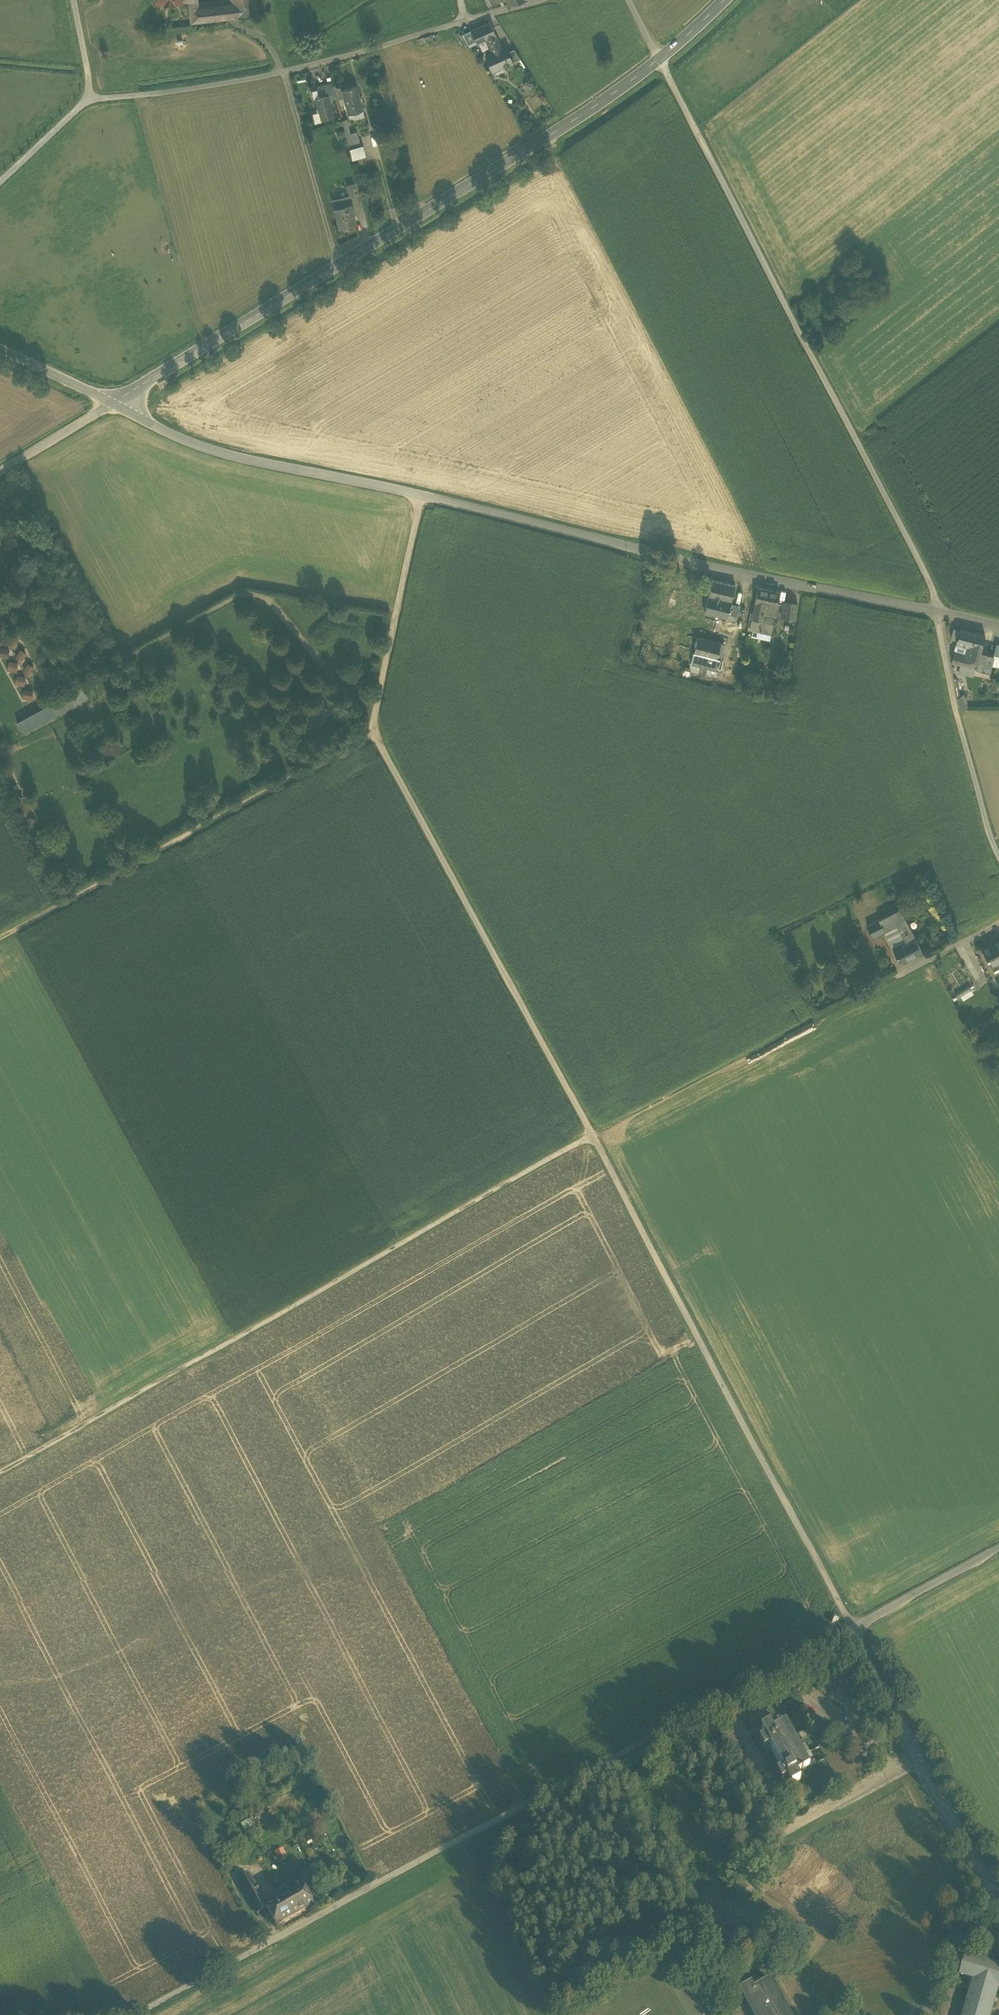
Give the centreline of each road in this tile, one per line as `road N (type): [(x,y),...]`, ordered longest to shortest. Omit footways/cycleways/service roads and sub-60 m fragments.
road 1 (track): [(373,730),(852,1628)]
road 2 (track): [(861,995),(589,1138),(0,1473)]
road 3 (residential): [(937,610),(713,568),(234,456),(114,402)]
road 4 (residential): [(275,1938),(852,1628)]
road 5 (tertiary): [(114,402),(544,139),(659,59)]
road 6 (track): [(659,59),(937,610)]
road 7 (unclassified): [(92,98),(283,72),(537,0)]
road 8 (track): [(0,937),(373,730)]
road 9 (unclassified): [(852,1628),(998,1902)]
road 10 (residential): [(937,610),(954,712),(998,850)]
road 11 (track): [(373,730),(421,494)]
road 12 (track): [(335,266),(283,72)]
road 13 (unclassified): [(998,1548),(852,1628)]
road 14 (unclassified): [(132,2014),(275,1938)]
road 15 (residential): [(998,921),(861,995)]
road 16 (residential): [(0,471),(114,402)]
road 17 (tertiary): [(114,402),(0,347)]
road 18 (track): [(0,183),(92,98)]

